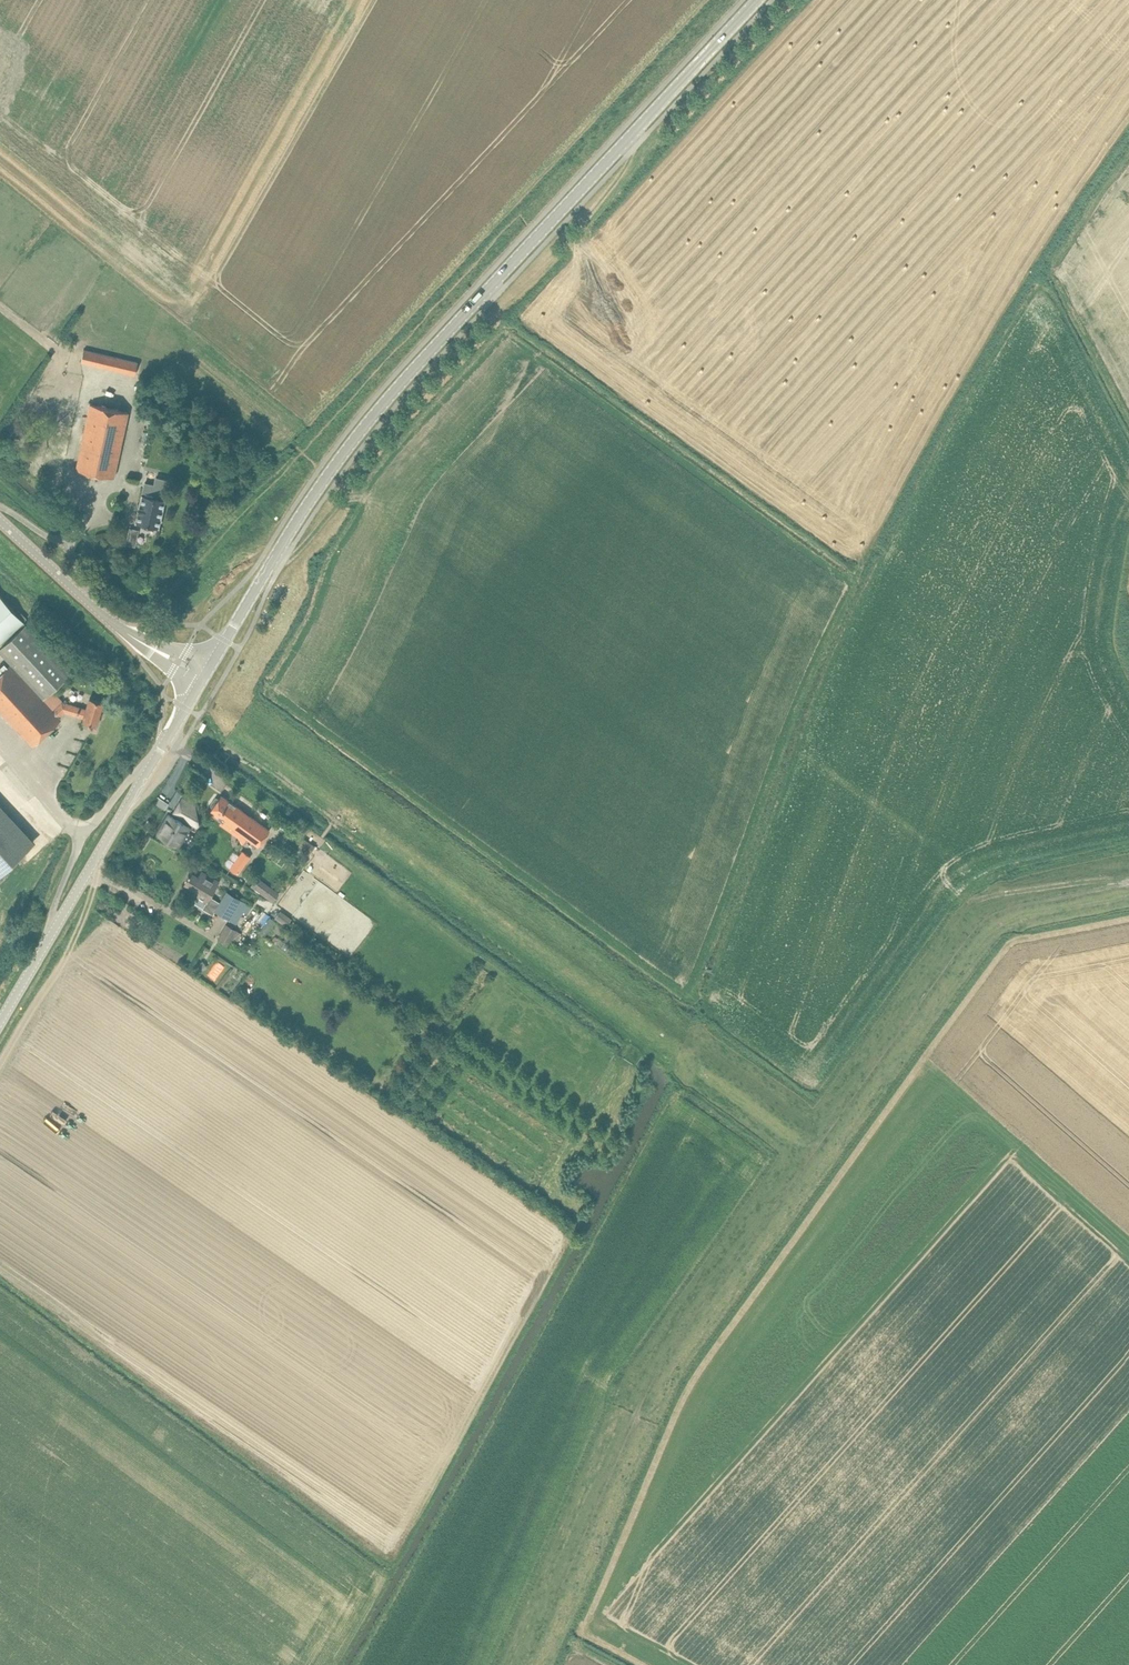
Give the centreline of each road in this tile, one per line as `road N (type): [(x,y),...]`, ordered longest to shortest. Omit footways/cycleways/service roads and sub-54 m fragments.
road 1 (secondary): [(204,678),(307,503),(373,418),(759,0)]
road 2 (tertiary): [(0,1021),(204,678)]
road 3 (secondary): [(204,678),(115,624),(0,520)]

